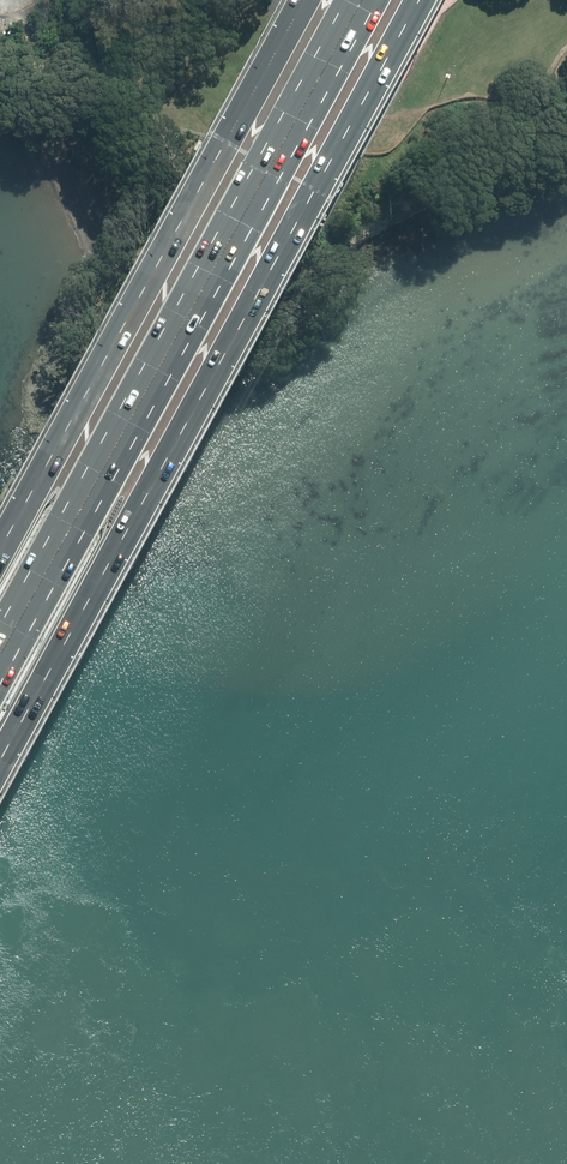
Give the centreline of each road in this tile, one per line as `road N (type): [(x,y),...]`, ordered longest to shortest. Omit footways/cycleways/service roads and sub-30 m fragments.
road 1 (motorway): [(420,0),(0,758)]
road 2 (motorway): [(0,655),(362,0)]
road 3 (motorway): [(0,550),(304,0)]

